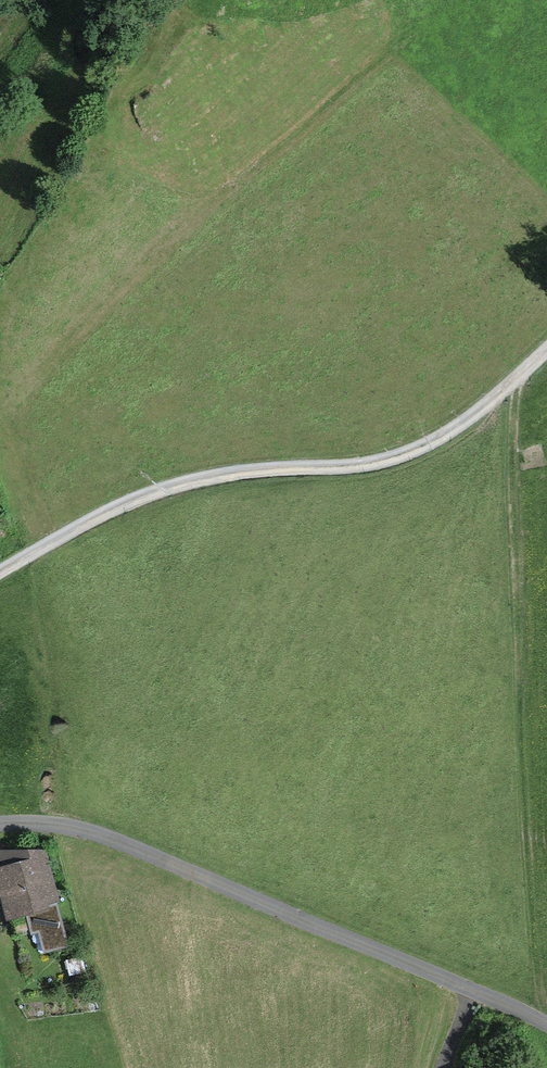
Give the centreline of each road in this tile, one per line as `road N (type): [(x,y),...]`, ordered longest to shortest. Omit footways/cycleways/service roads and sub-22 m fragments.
road 1 (track): [(546,1001),(505,886),(502,824),(524,622),(507,394)]
road 2 (track): [(546,353),(507,394),(434,443),(367,466),(224,472),(140,501),(0,576)]
road 3 (residential): [(546,1025),(96,832),(0,823)]

